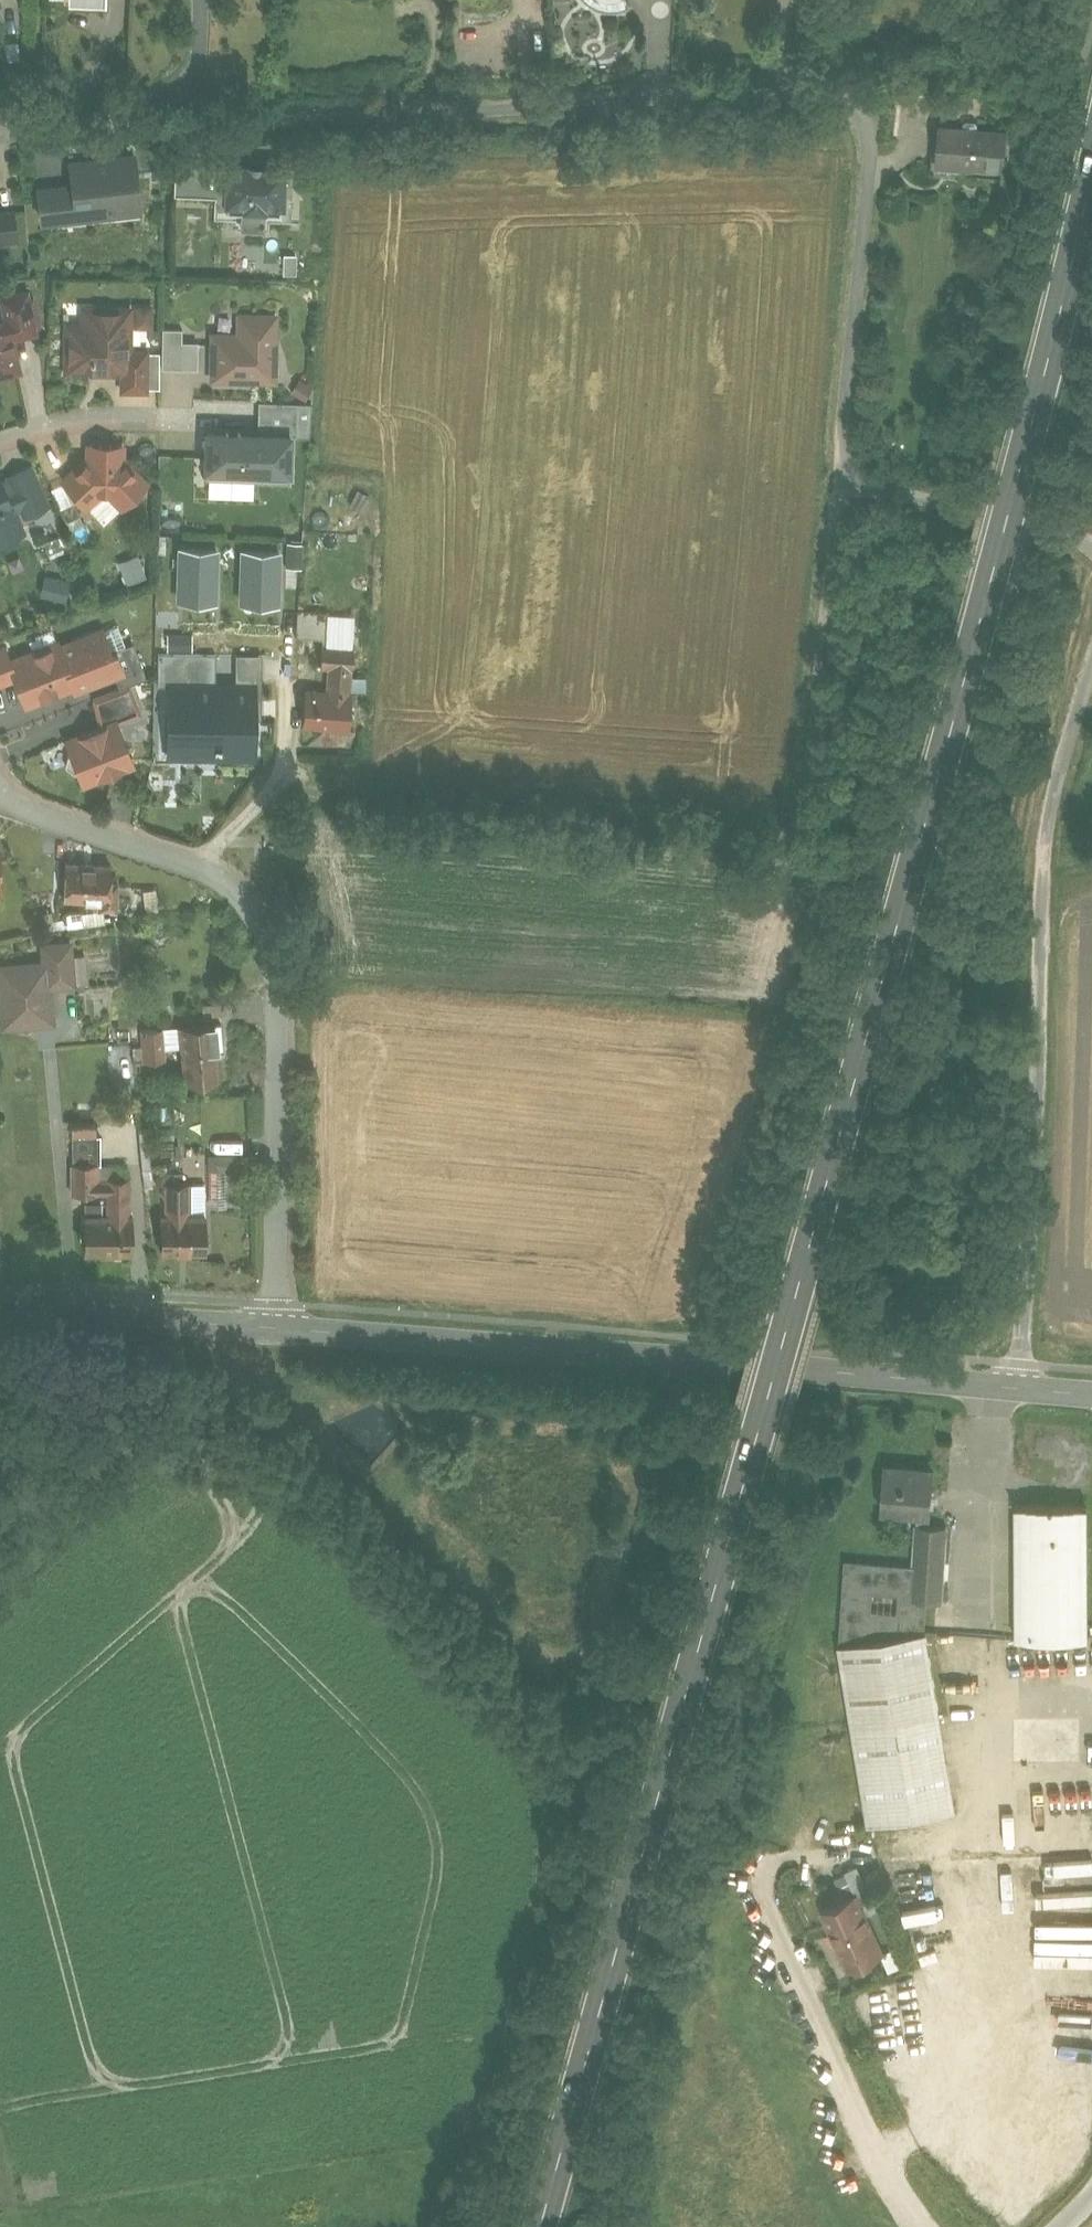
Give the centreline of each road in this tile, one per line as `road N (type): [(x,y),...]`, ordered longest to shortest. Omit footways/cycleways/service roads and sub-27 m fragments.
road 1 (primary): [(535,2226),(1091,153)]
road 2 (residential): [(0,129),(770,68),(836,90),(864,119),(866,182),(842,479),(969,506)]
road 3 (track): [(842,479),(796,835),(280,778)]
road 4 (tertiary): [(271,1326),(1022,1385)]
road 5 (residential): [(1022,1385),(1045,828),(1091,668)]
road 6 (residential): [(271,1326),(274,978),(253,913),(202,864),(0,795)]
road 7 (tertiary): [(0,1321),(271,1326)]
road 8 (residential): [(0,434),(79,417),(132,415)]

